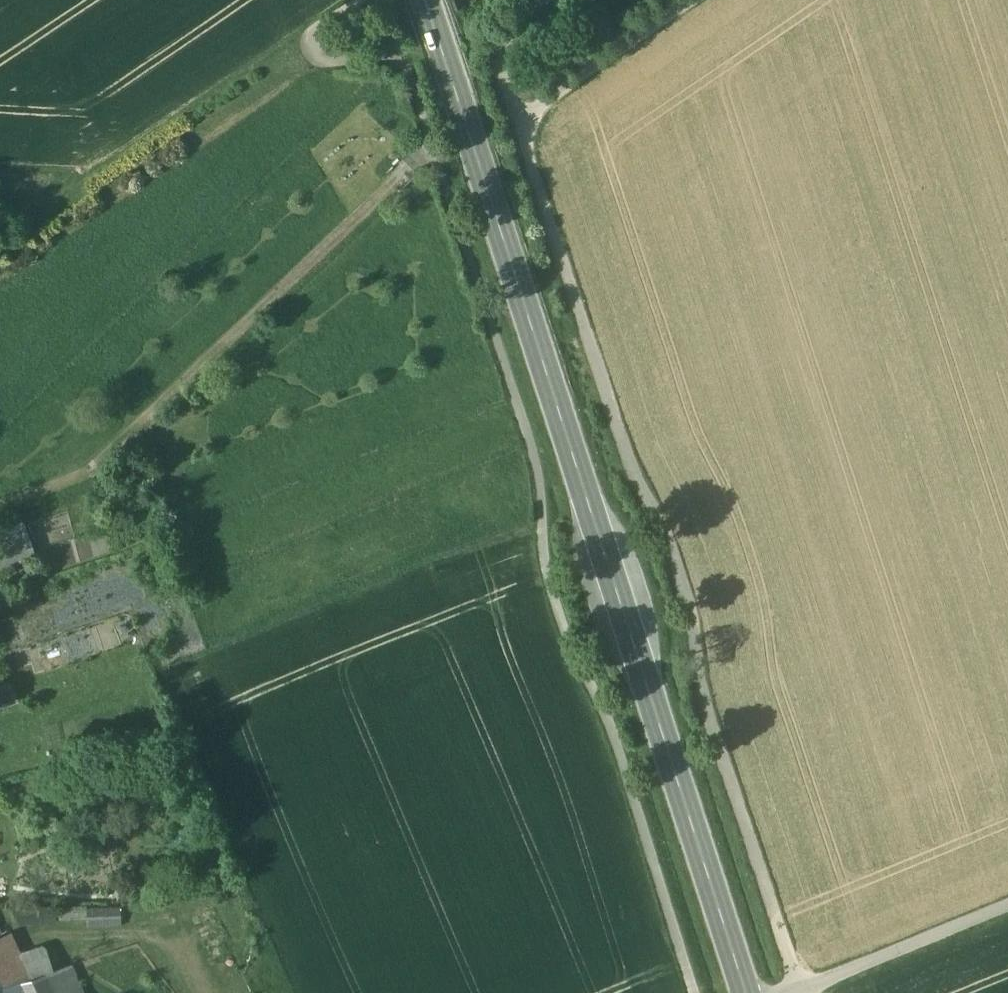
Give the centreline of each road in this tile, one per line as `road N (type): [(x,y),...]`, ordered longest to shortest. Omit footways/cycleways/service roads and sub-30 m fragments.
road 1 (track): [(358,0),(322,21),(311,46),(331,60),(391,54),(408,70),(539,479),(545,568),(562,624),(613,734),(696,992)]
road 2 (track): [(799,992),(702,701),(672,544),(625,447),(510,95),(502,60),(508,40),(543,0)]
road 3 (secondary): [(429,0),(746,992)]
road 4 (track): [(799,992),(1007,906)]
road 5 (track): [(518,122),(698,0)]
road 6 (track): [(462,0),(311,46)]

